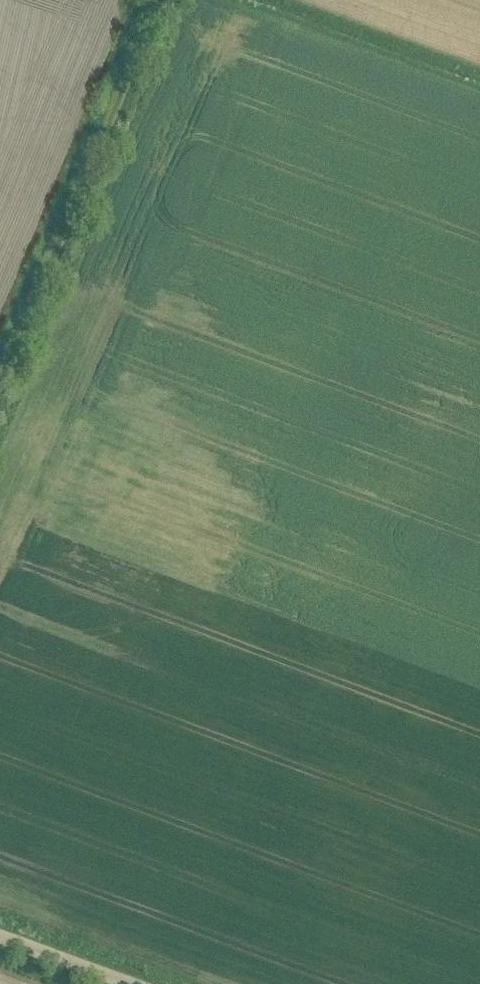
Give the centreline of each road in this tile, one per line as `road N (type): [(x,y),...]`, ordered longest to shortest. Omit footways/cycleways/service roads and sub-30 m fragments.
road 1 (track): [(164,0),(0,389)]

